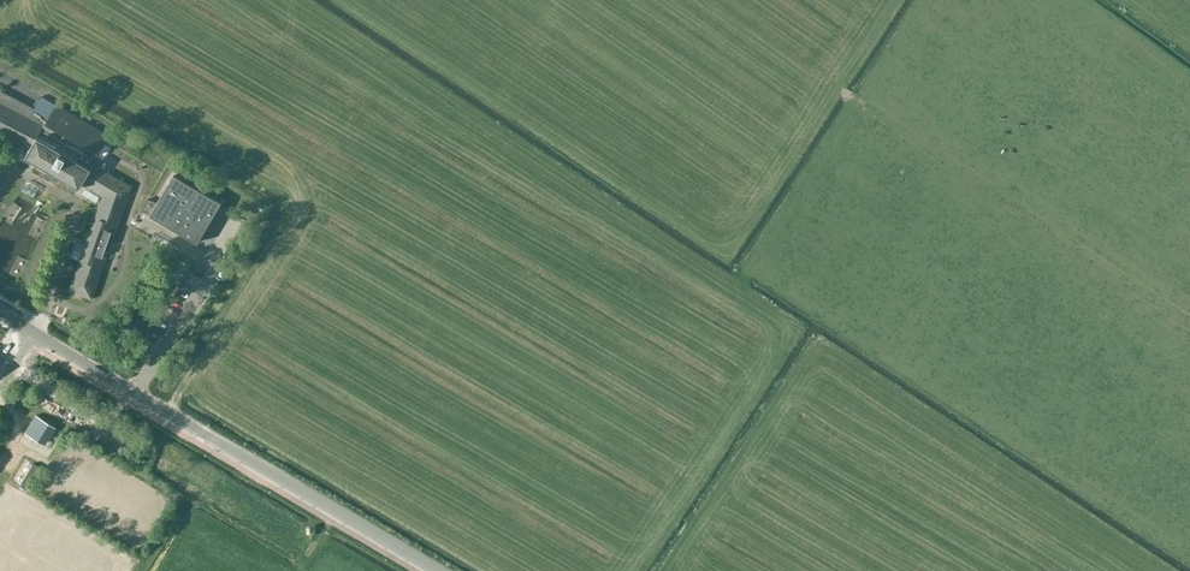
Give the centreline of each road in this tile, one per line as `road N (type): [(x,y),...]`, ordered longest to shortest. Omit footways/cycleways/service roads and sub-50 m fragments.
road 1 (unclassified): [(436,570),(34,333)]

